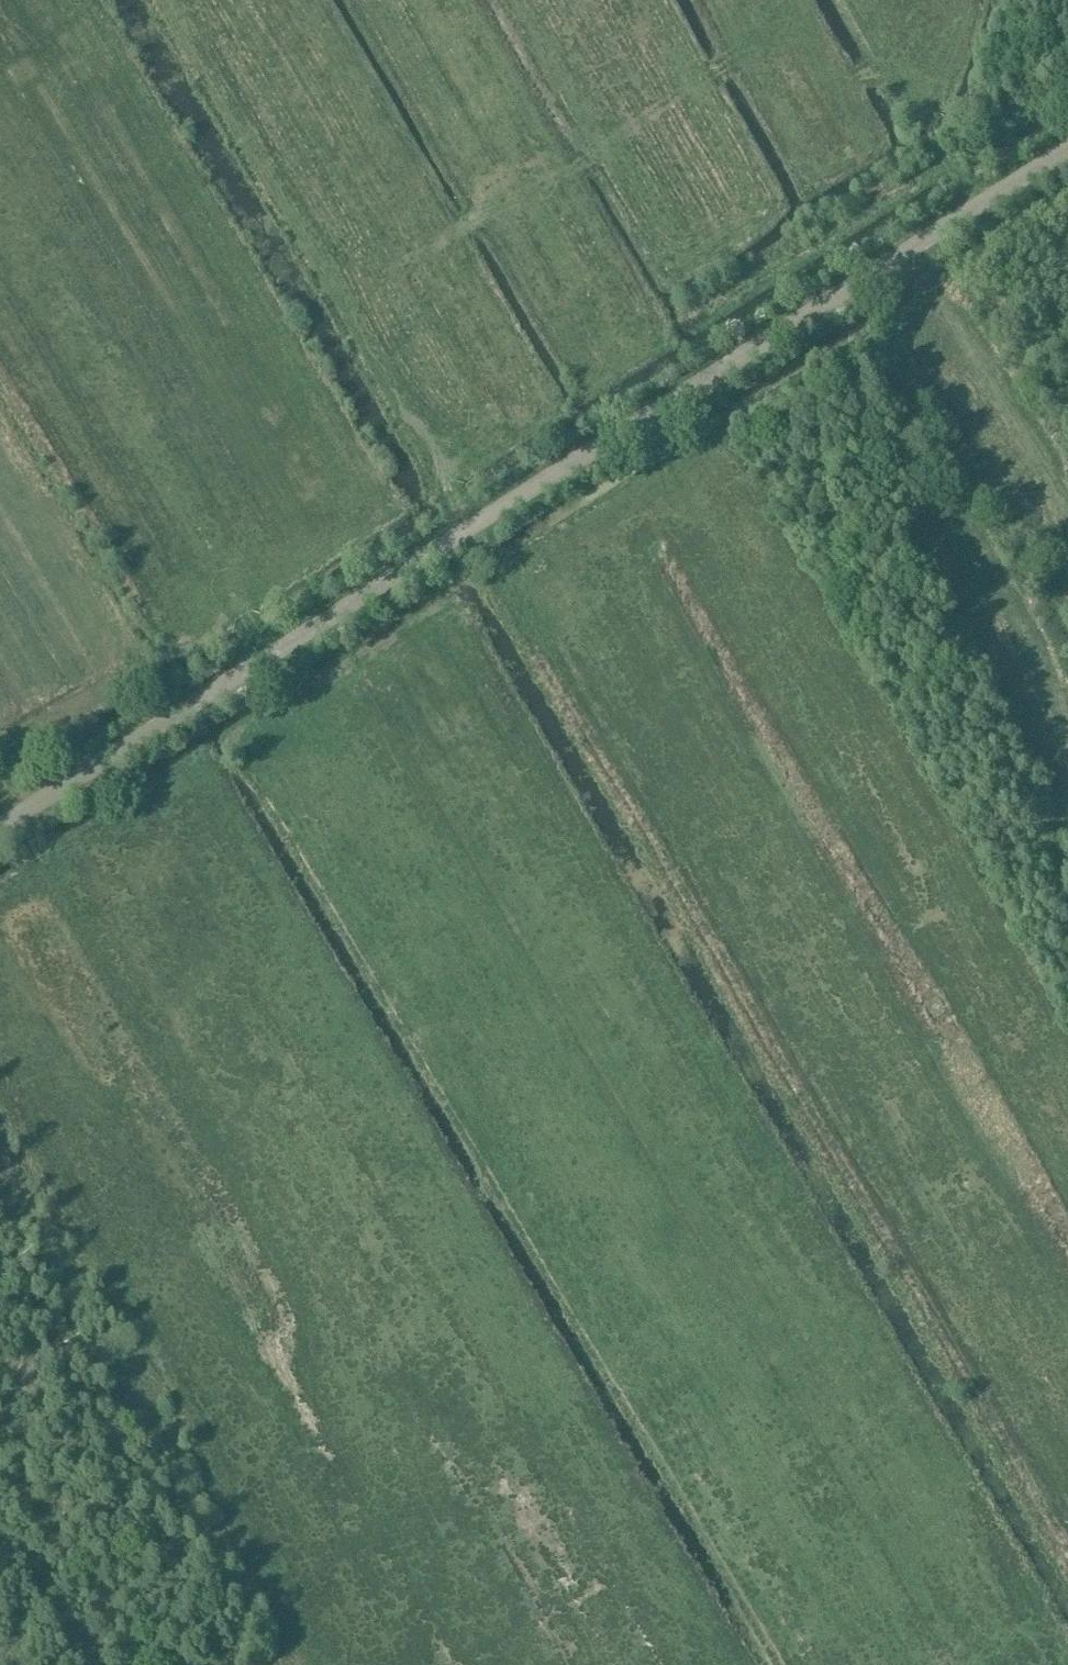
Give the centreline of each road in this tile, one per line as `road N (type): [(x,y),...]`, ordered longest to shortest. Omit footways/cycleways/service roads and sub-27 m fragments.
road 1 (unclassified): [(0,827),(1067,161)]

